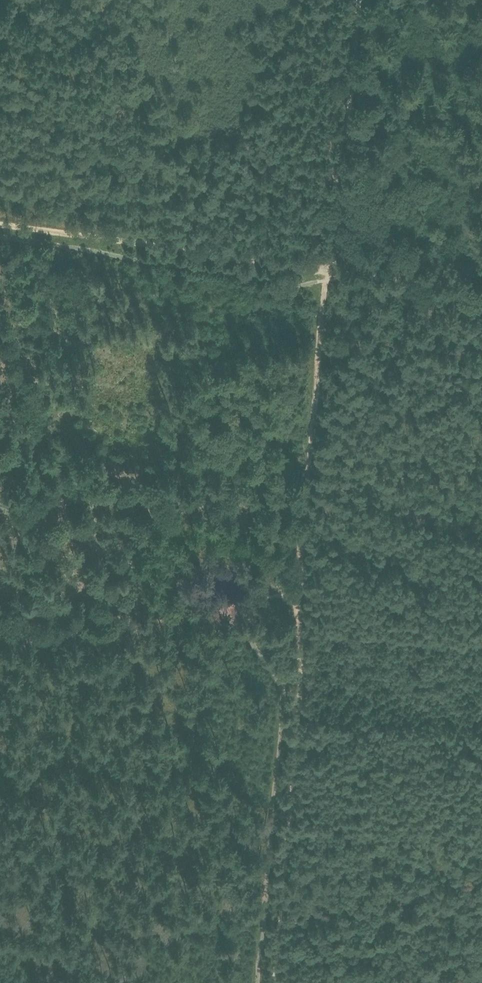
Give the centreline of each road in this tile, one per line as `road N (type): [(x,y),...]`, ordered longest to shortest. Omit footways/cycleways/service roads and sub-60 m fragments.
road 1 (track): [(301,593),(299,725),(271,982)]
road 2 (track): [(0,227),(329,270)]
road 3 (track): [(329,270),(301,593)]
road 4 (track): [(354,0),(329,270)]
road 5 (track): [(329,270),(481,292)]

